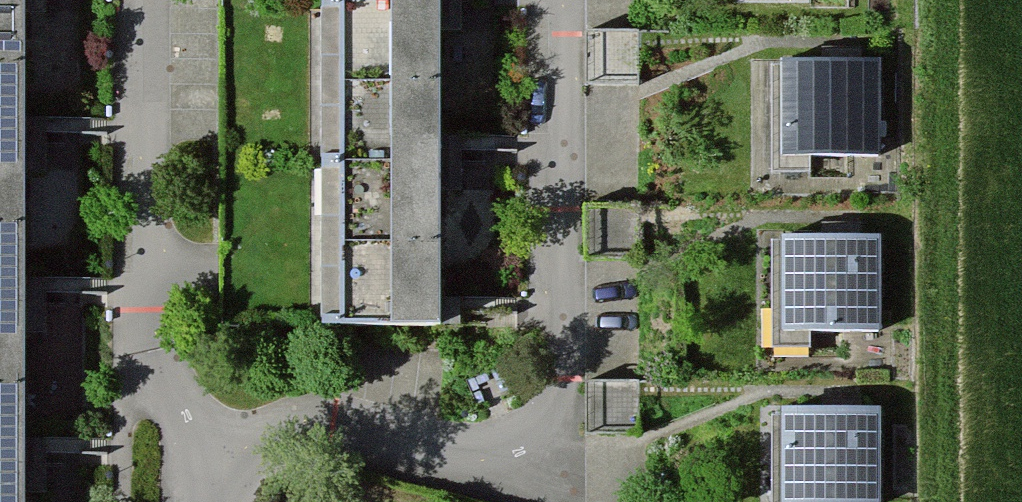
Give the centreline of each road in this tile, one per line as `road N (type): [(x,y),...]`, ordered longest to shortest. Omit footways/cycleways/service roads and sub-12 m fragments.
road 1 (residential): [(162,441),(558,460),(559,0)]
road 2 (residential): [(162,441),(149,0)]

